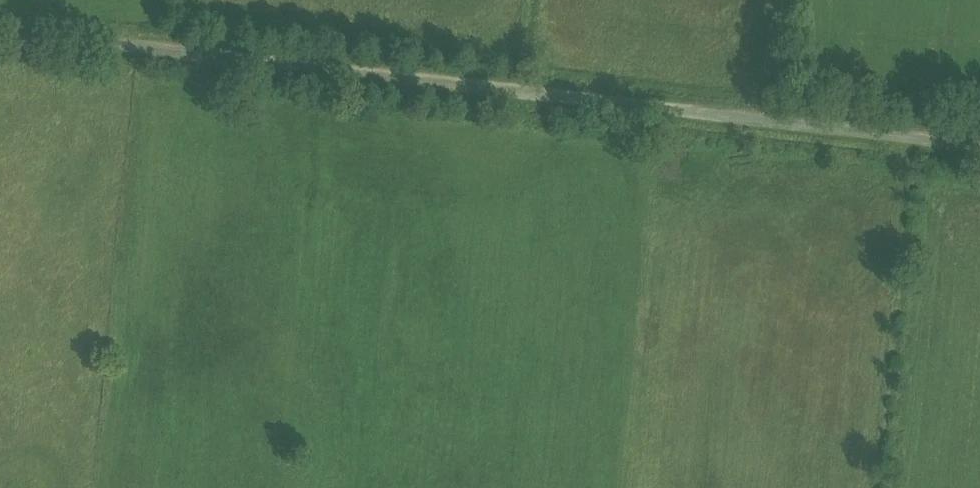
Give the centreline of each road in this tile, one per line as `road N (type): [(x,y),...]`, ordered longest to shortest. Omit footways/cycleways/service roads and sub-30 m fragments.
road 1 (track): [(979,144),(834,117),(0,21)]

